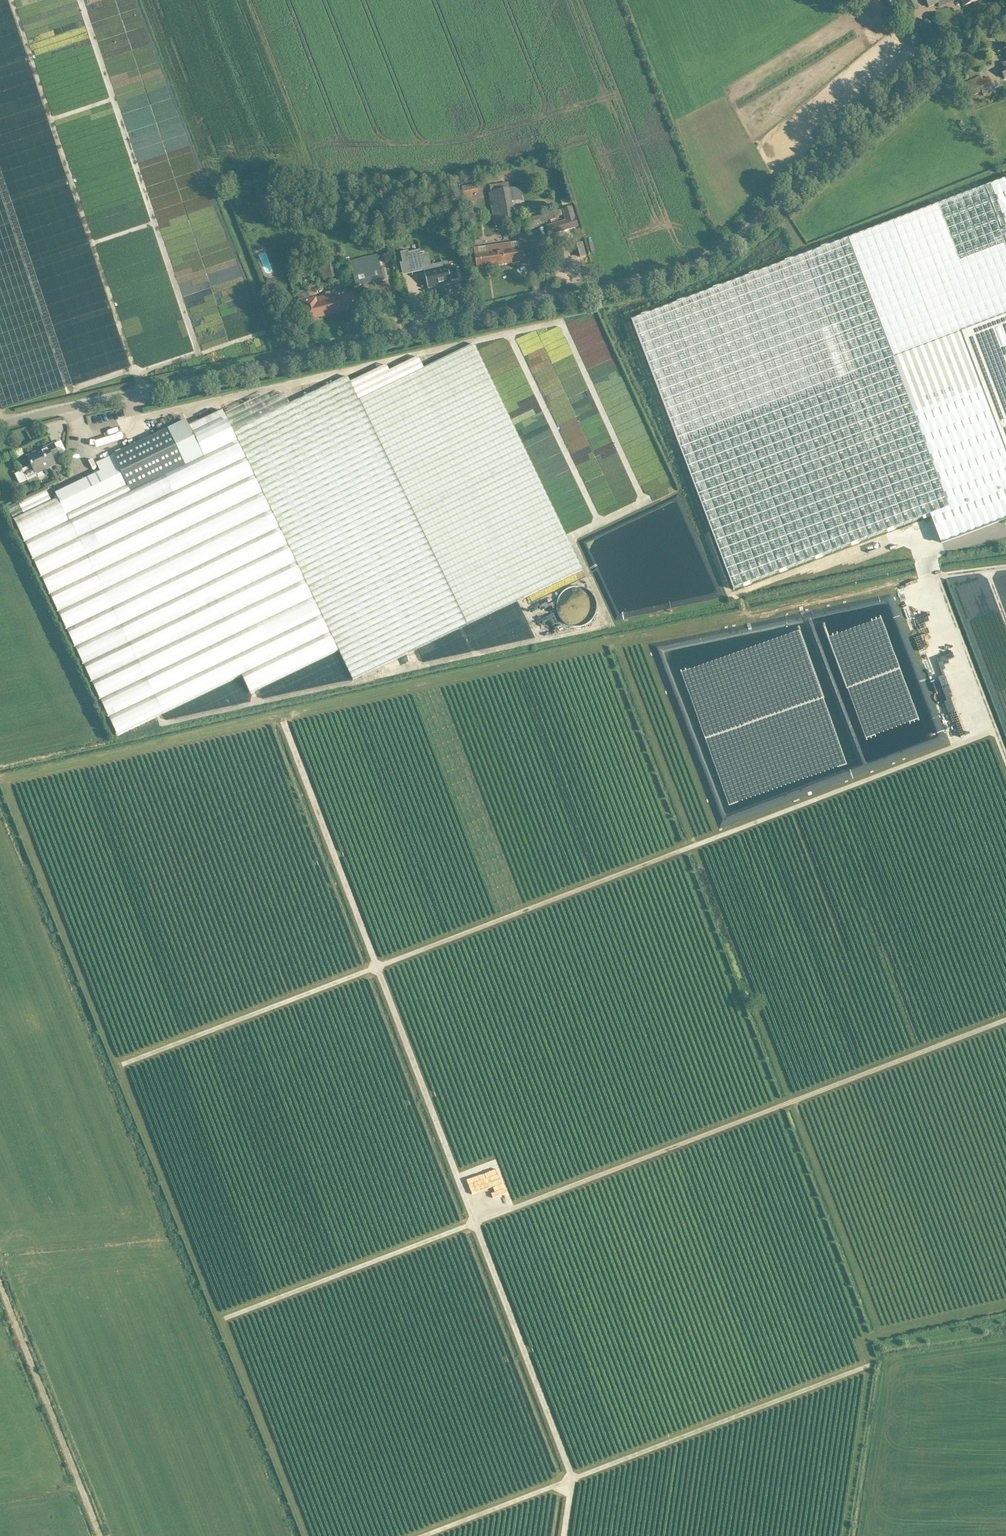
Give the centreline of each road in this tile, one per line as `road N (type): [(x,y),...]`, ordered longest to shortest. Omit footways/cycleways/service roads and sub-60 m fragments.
road 1 (unclassified): [(0,425),(697,262),(1005,13)]

